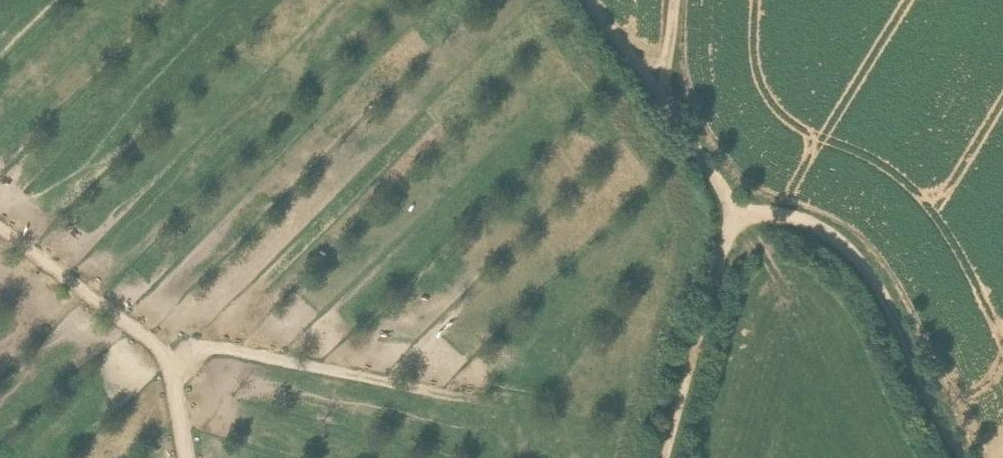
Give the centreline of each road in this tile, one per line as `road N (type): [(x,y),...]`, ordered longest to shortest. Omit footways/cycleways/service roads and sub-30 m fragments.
road 1 (track): [(964,457),(884,296),(858,262),(814,227),(738,204)]
road 2 (track): [(169,370),(210,345),(490,401)]
road 3 (track): [(186,457),(166,353),(0,231)]
road 4 (track): [(738,204),(661,457)]
road 5 (track): [(664,103),(588,0)]
road 6 (track): [(738,204),(664,103)]

